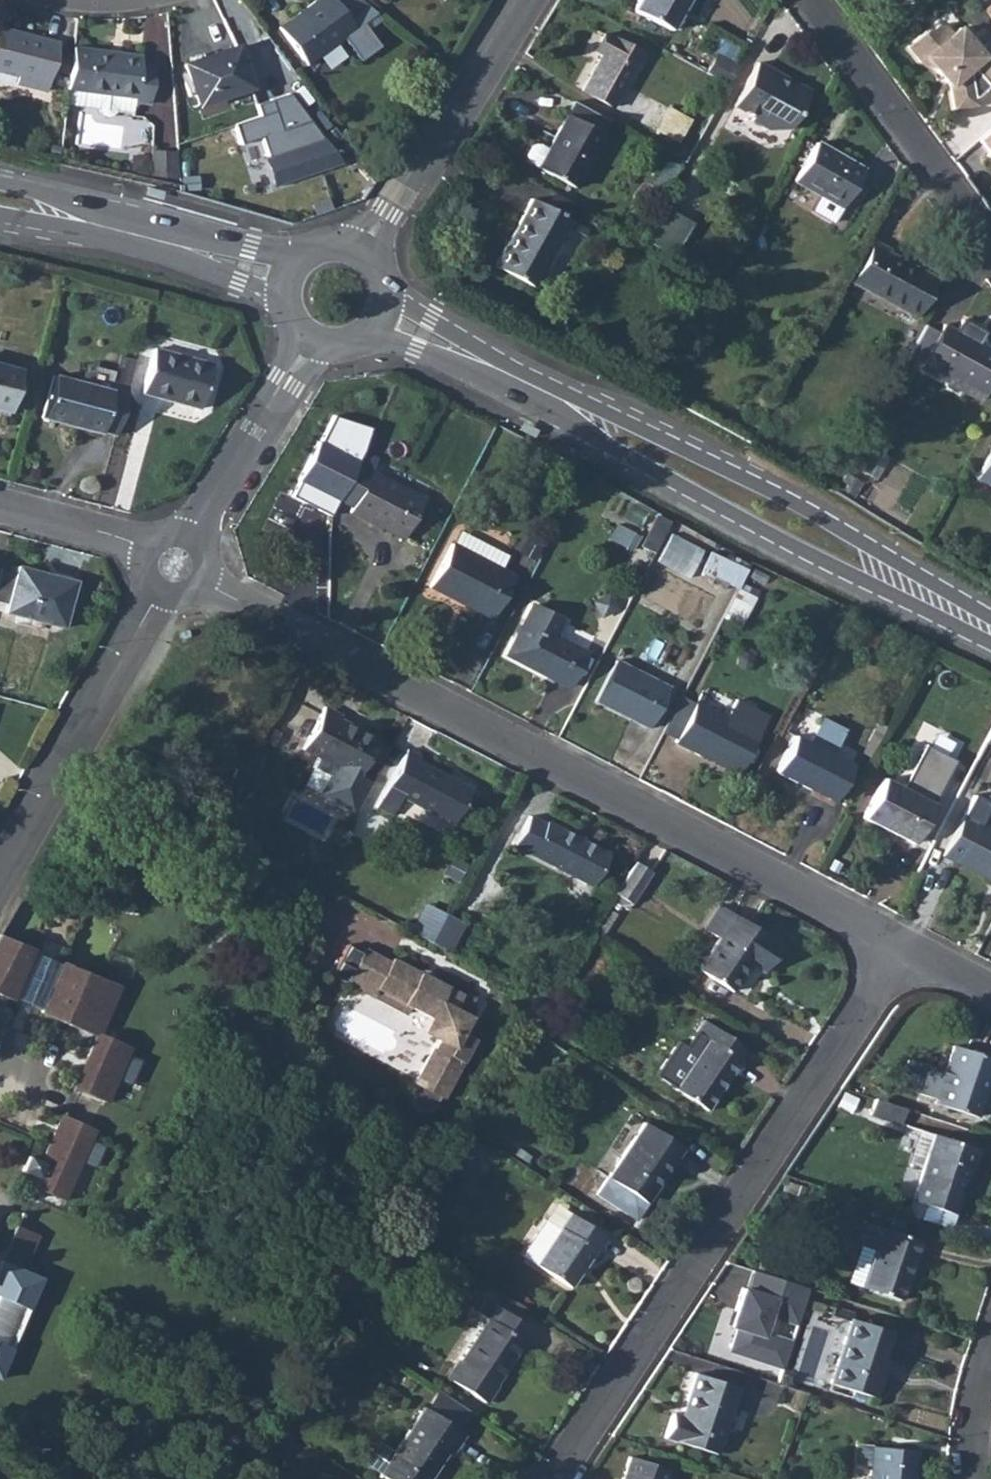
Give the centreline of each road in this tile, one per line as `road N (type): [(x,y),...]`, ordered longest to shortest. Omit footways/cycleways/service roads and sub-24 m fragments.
road 1 (residential): [(174,565),(900,944)]
road 2 (residential): [(551,1478),(900,944)]
road 3 (tertiary): [(990,635),(538,389)]
road 4 (residential): [(0,889),(50,808),(174,565)]
road 5 (residential): [(359,249),(522,0)]
road 6 (residential): [(828,0),(990,219)]
road 7 (residential): [(174,565),(312,338)]
road 8 (tertiary): [(362,337),(538,389)]
road 9 (residential): [(0,511),(174,565)]
road 10 (tertiary): [(114,229),(289,275)]
road 11 (tertiary): [(538,389),(387,293)]
road 12 (residential): [(973,1478),(990,1351)]
road 13 (tertiary): [(114,229),(39,191),(0,183)]

